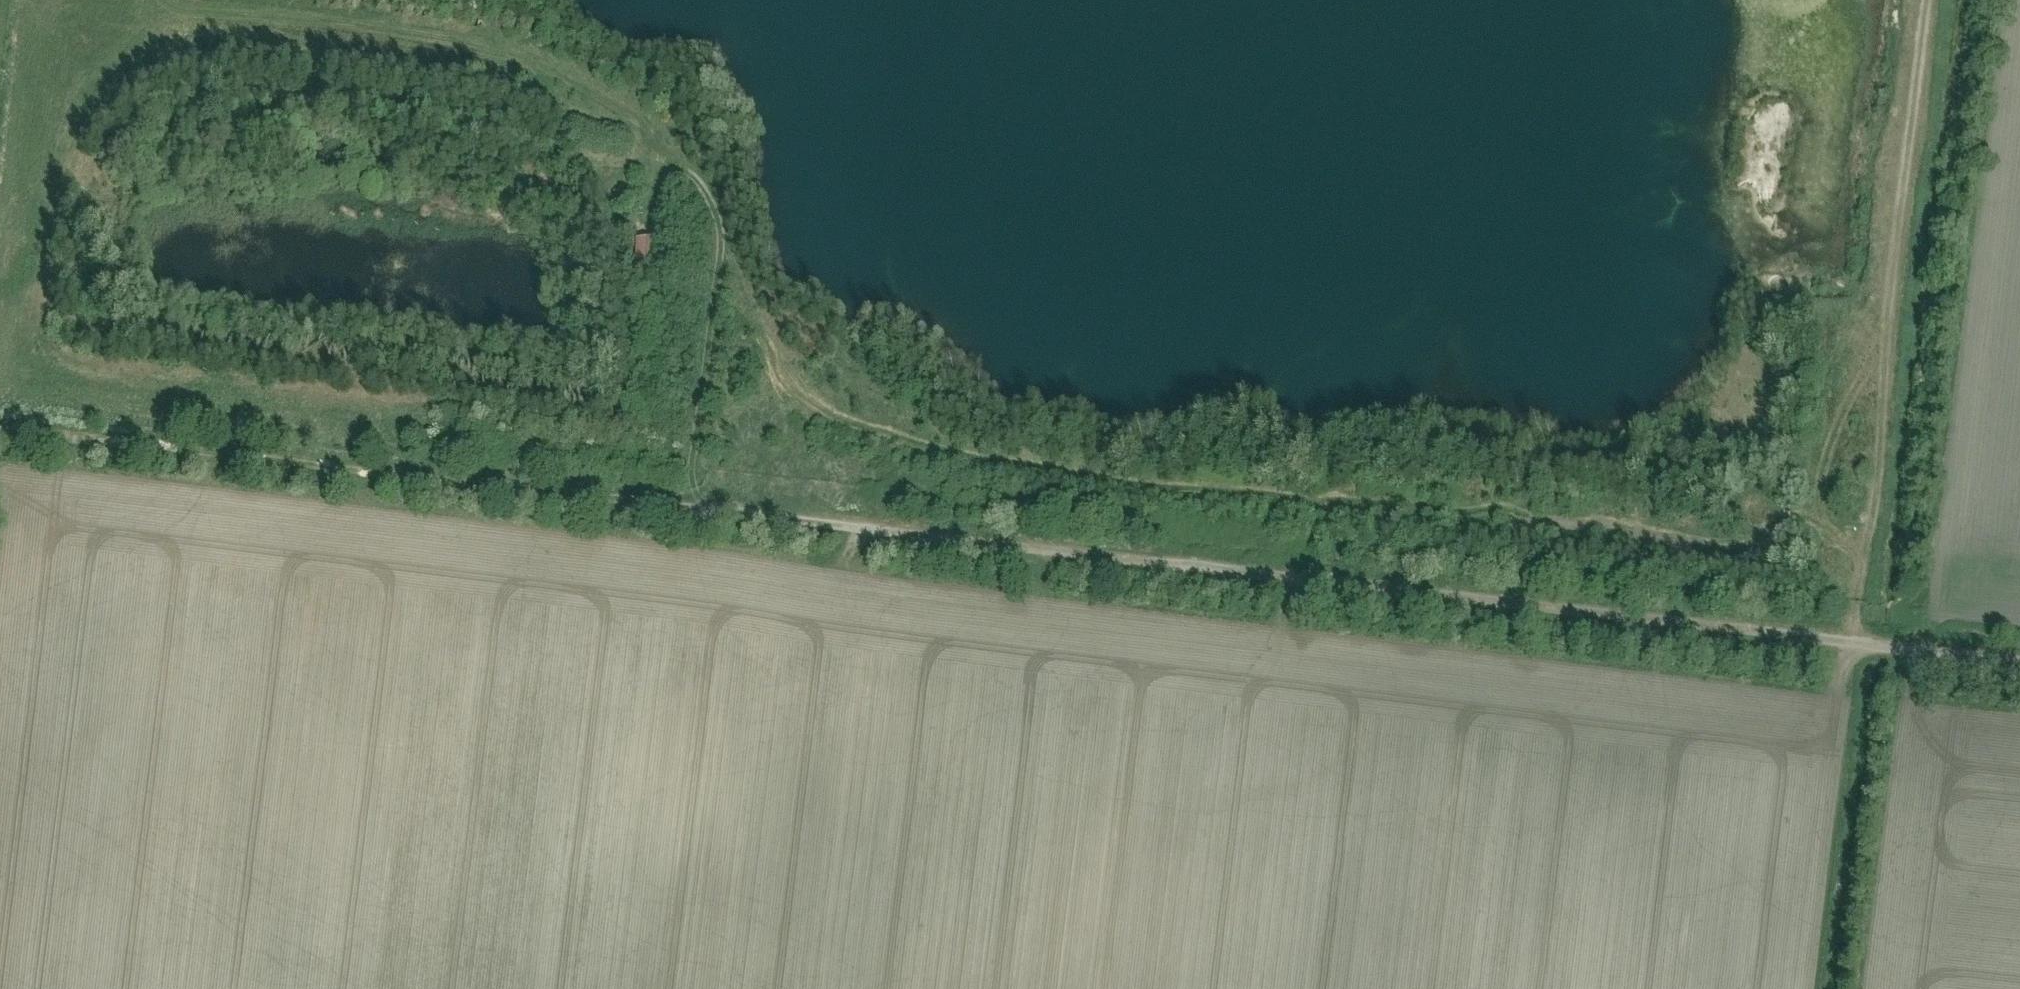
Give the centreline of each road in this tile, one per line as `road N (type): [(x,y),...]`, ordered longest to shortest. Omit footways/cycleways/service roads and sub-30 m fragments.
road 1 (unclassified): [(2019,664),(701,513)]
road 2 (track): [(701,513),(0,427)]
road 3 (track): [(1834,0),(1844,130),(1824,377)]

